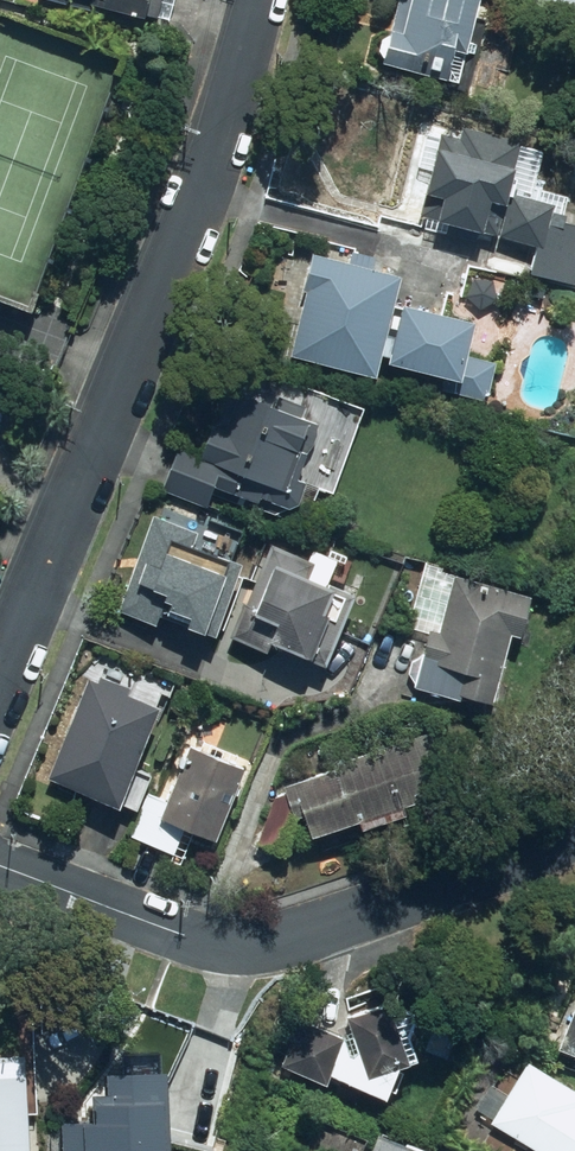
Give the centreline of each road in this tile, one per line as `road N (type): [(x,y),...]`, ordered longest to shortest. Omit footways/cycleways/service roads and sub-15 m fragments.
road 1 (residential): [(256,0),(193,219),(0,695)]
road 2 (residential): [(0,865),(197,940),(244,949),(292,935),(574,794)]

